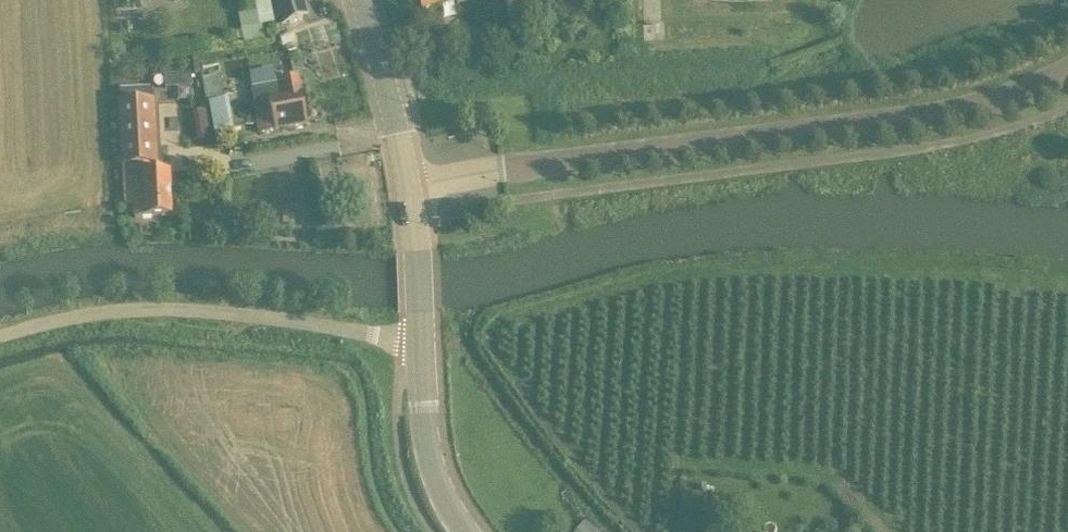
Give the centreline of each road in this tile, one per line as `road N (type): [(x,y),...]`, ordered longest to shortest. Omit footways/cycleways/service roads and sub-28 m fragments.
road 1 (unclassified): [(411,187),(896,120),(1014,93),(1067,68)]
road 2 (unclassified): [(0,338),(104,313),(215,313),(420,345)]
road 3 (tertiary): [(466,531),(448,512),(431,455),(420,345)]
road 4 (tertiary): [(411,187),(363,0)]
road 5 (tertiary): [(420,345),(411,187)]

